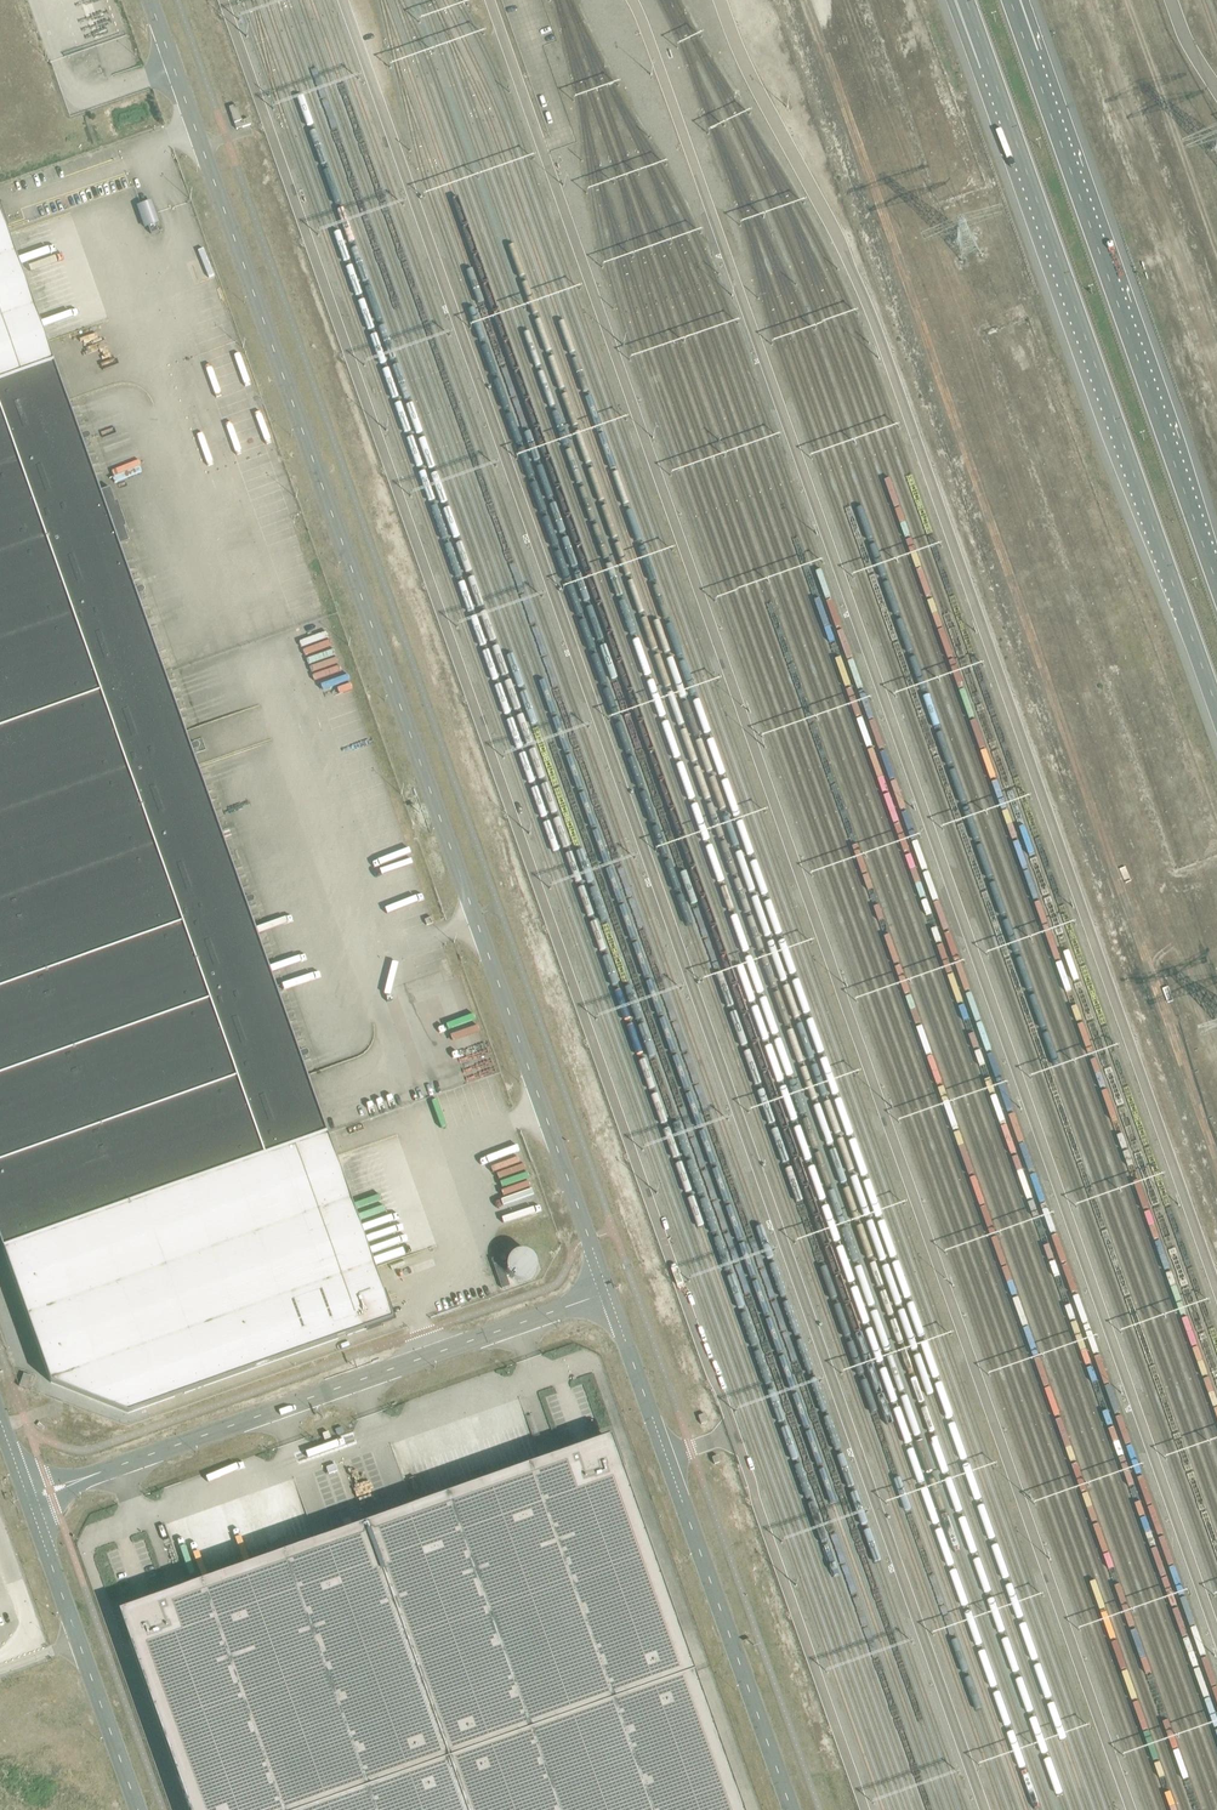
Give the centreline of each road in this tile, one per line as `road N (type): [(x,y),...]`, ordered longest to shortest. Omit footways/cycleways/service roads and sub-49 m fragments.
road 1 (unclassified): [(607,1290),(150,0)]
road 2 (trunk): [(988,65),(1216,709)]
road 3 (unclassified): [(77,1479),(607,1290)]
road 4 (trunk): [(1216,583),(1029,53)]
road 5 (unclassified): [(792,1809),(607,1290)]
road 6 (unclassified): [(32,1511),(138,1809)]

